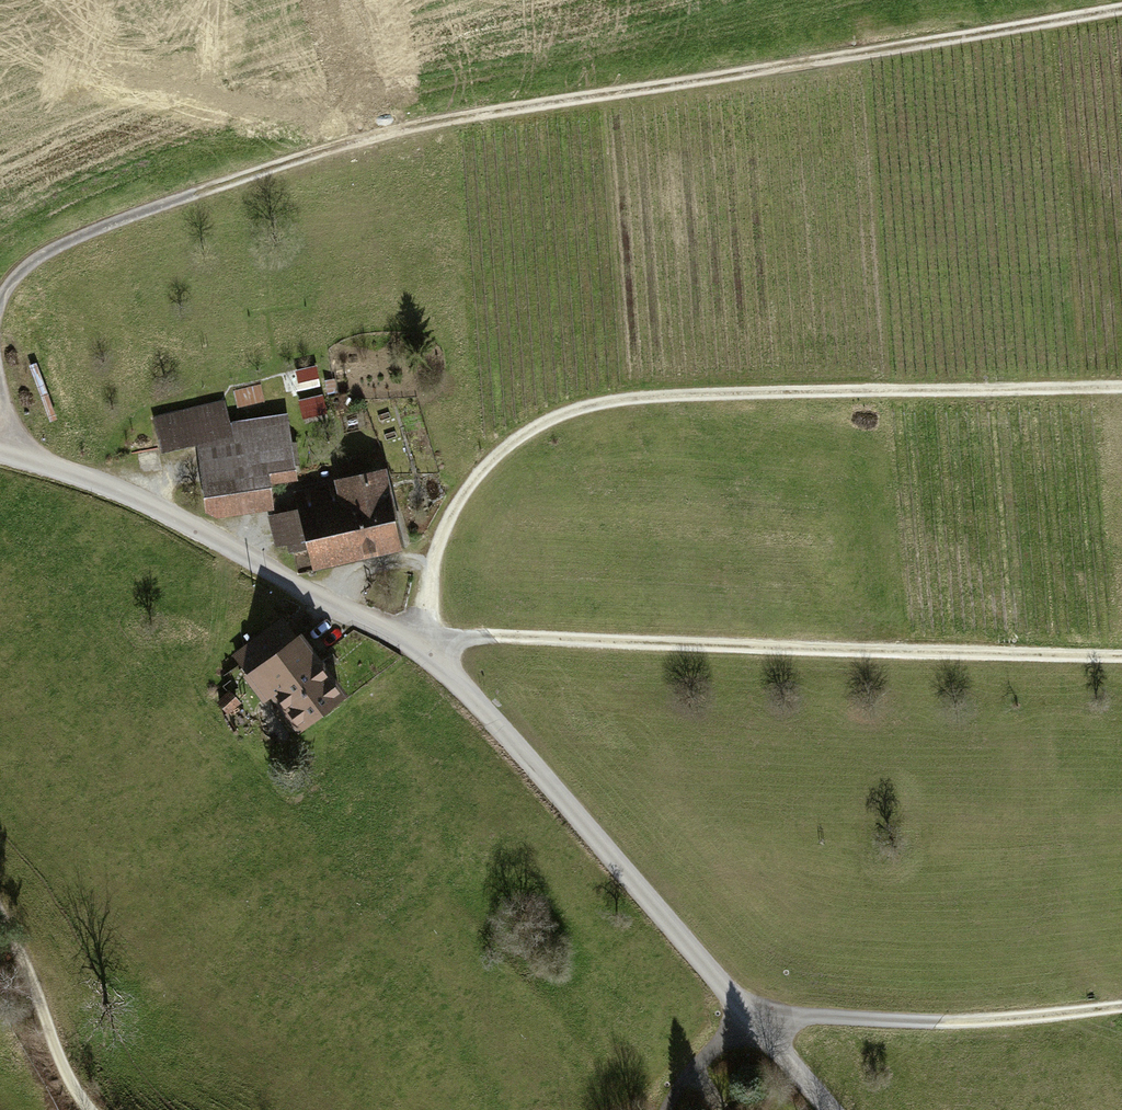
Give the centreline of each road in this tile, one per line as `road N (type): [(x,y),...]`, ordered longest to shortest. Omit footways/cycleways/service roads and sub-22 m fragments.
road 1 (track): [(1121,386),(633,396),(568,411),(491,457),(444,524),(415,644),(497,637),(1121,653)]
road 2 (track): [(0,303),(15,275),(69,242),(380,134),(1121,8)]
road 3 (unclassified): [(758,1023),(484,709),(415,644),(126,493),(0,451)]
road 4 (track): [(1121,1006),(966,1021),(797,1015),(758,1023)]
road 5 (track): [(0,916),(33,977),(68,1076),(93,1109)]
road 6 (unclassified): [(758,1023),(692,1067),(662,1109)]

